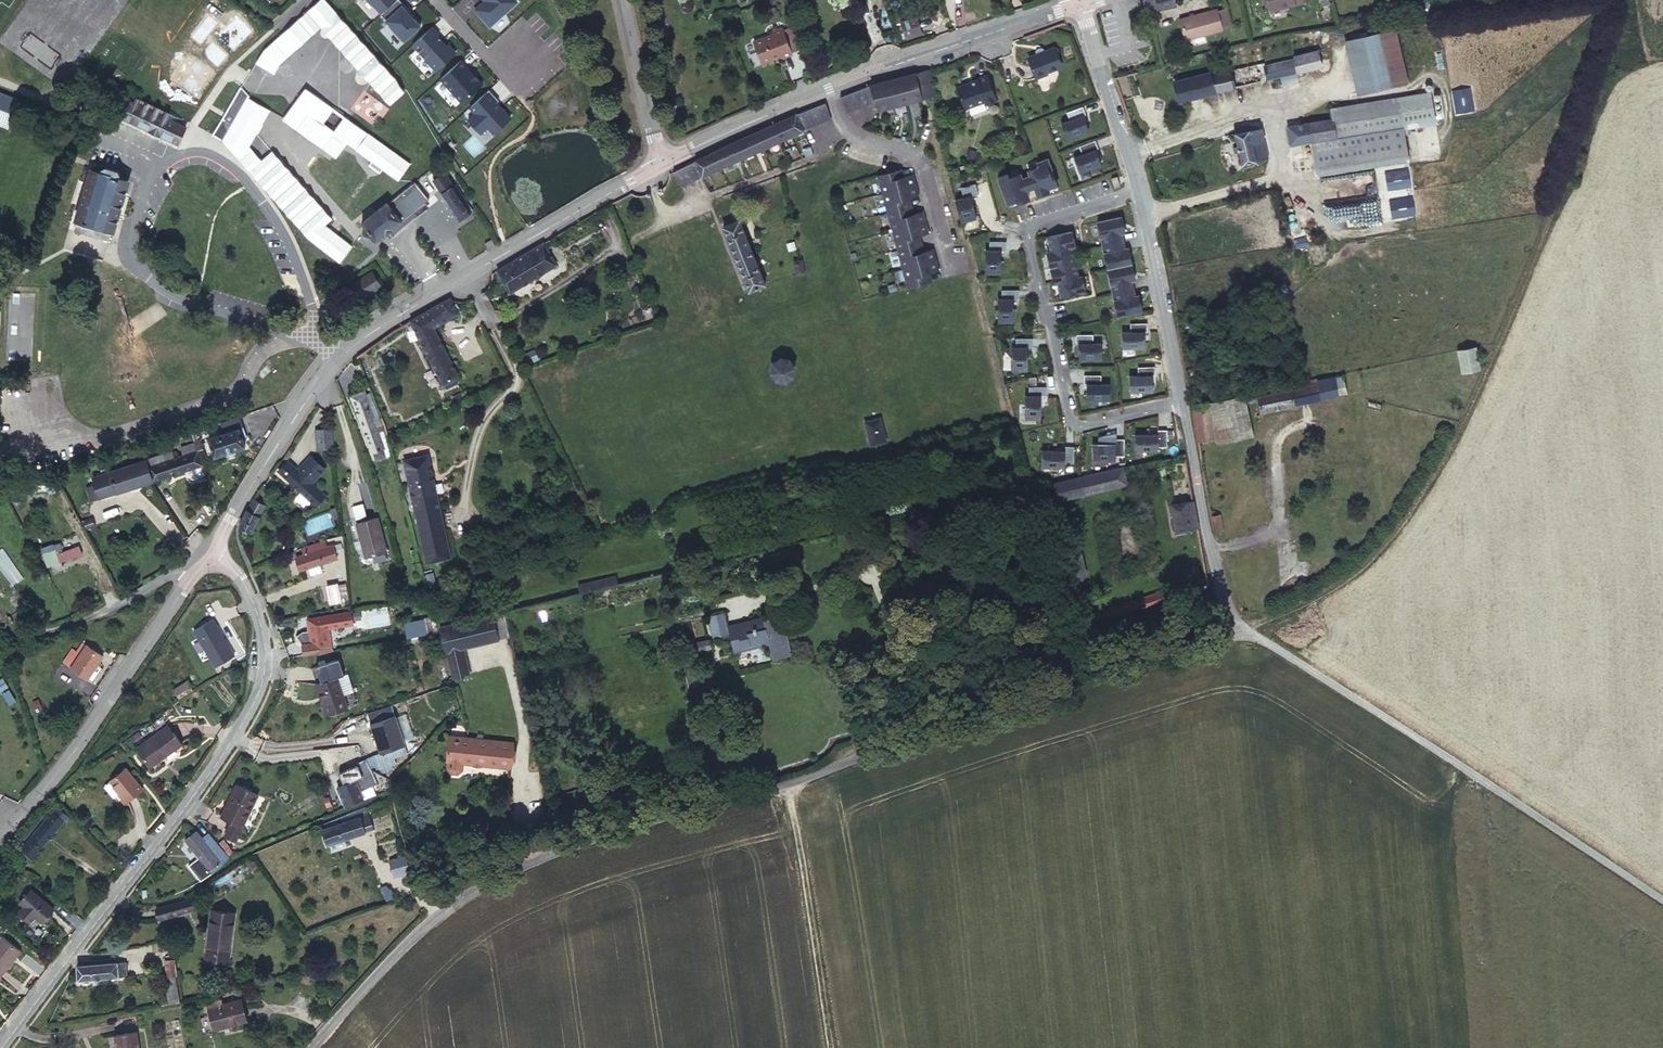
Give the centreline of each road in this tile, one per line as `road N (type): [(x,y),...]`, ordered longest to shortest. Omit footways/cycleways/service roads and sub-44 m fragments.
road 1 (residential): [(312,1047),(383,964),(467,890),(630,826),(1243,630)]
road 2 (track): [(1622,0),(1492,346),(1418,497),(1348,577),(1243,630)]
road 3 (residential): [(204,554),(334,352),(430,285),(658,160)]
road 4 (residential): [(204,554),(232,568),(259,616),(264,653),(251,708),(122,890),(0,1039)]
road 5 (unclassified): [(1662,903),(1243,630)]
road 6 (residential): [(658,160),(818,91),(1075,2)]
road 7 (residential): [(0,833),(44,791),(204,554)]
road 8 (residential): [(1023,229),(1067,416),(1076,426),(1178,402)]
road 9 (track): [(26,410),(51,434),(81,439),(163,422),(240,391),(261,352),(289,334)]
road 10 (track): [(786,780),(830,1047)]
road 11 (residential): [(1243,630),(1220,598),(1208,560),(1178,402)]
road 12 (residential): [(1178,402),(1138,189)]
road 13 (residential): [(1138,189),(1075,2)]
road 14 (residential): [(620,0),(658,160)]
road 15 (residential): [(522,93),(436,0)]
road 16 (residential): [(1023,229),(1138,189)]

